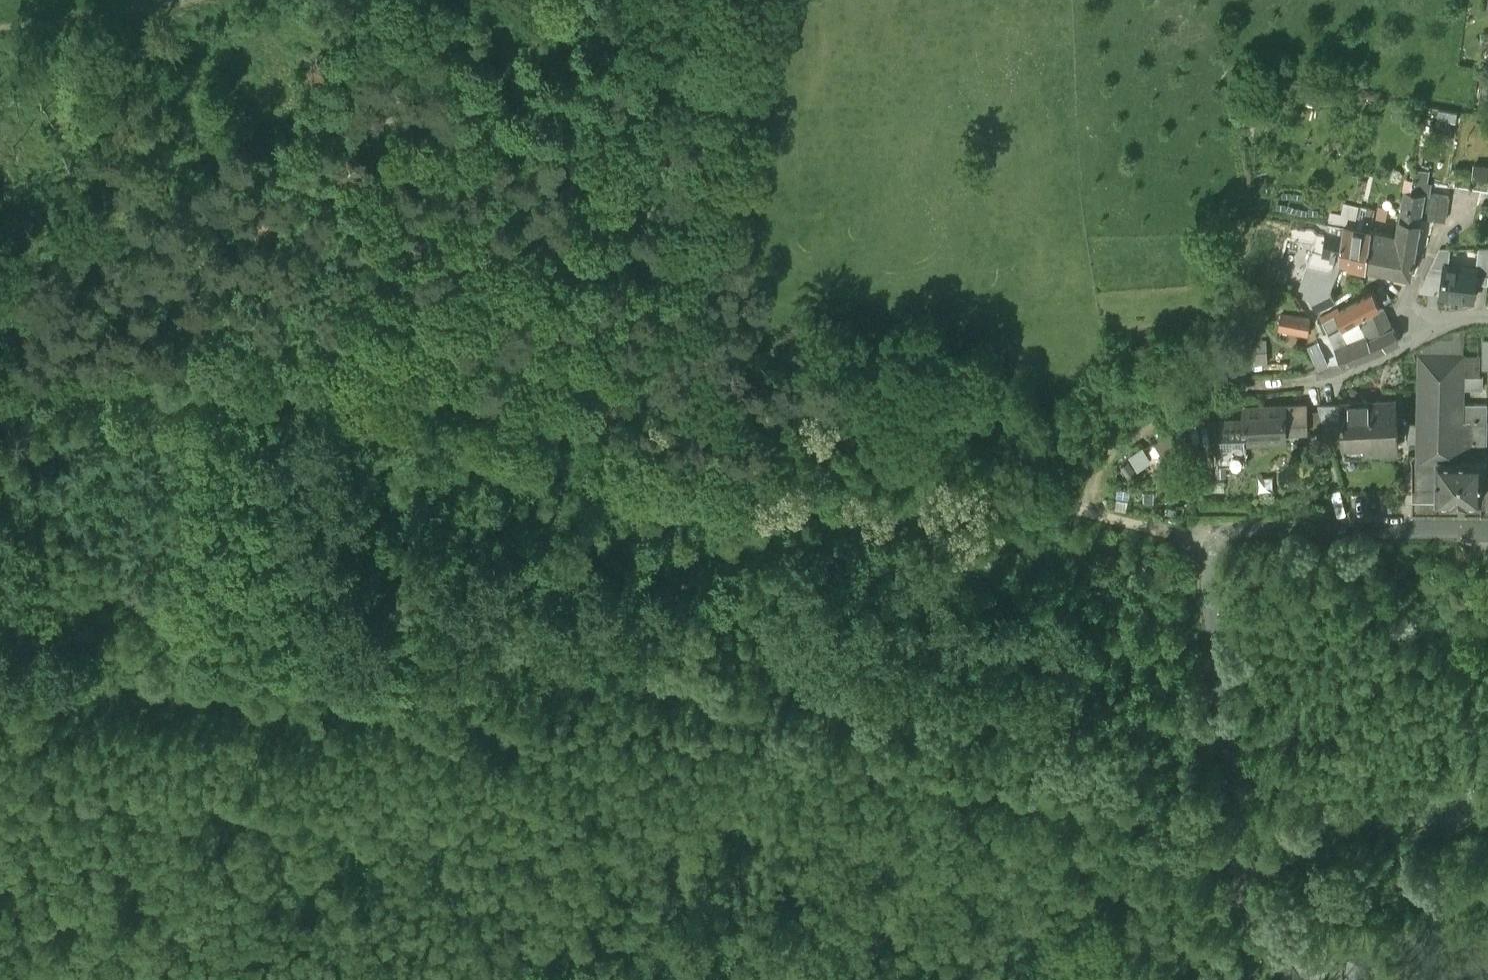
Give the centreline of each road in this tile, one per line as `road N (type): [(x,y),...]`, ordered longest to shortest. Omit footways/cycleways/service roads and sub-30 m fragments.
road 1 (unclassified): [(1251,979),(1209,565),(1220,526),(1487,522)]

